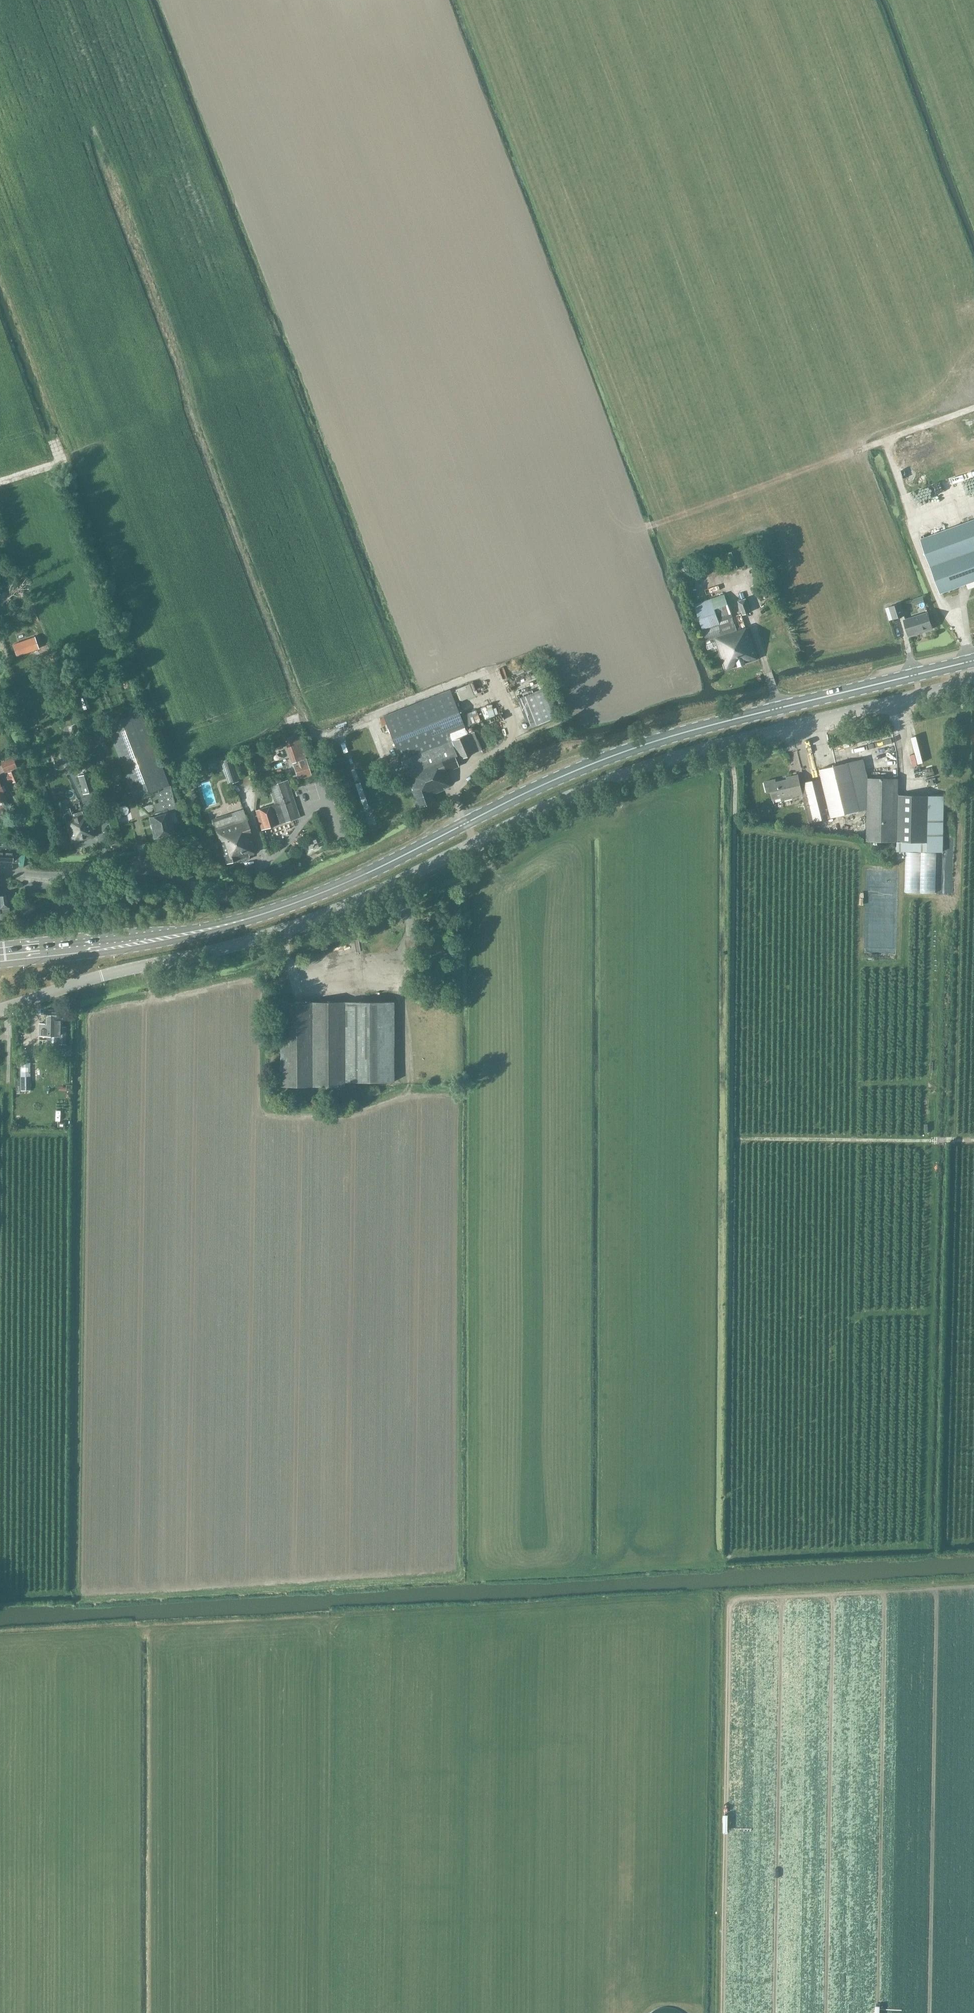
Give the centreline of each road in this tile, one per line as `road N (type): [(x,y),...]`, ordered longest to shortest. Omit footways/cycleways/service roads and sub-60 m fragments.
road 1 (unclassified): [(0,1009),(275,934),(658,762),(973,683)]
road 2 (secondary): [(0,957),(187,934),(260,915),(344,885),(610,758),(973,661)]
road 3 (unclassified): [(222,898),(148,875),(0,870)]

